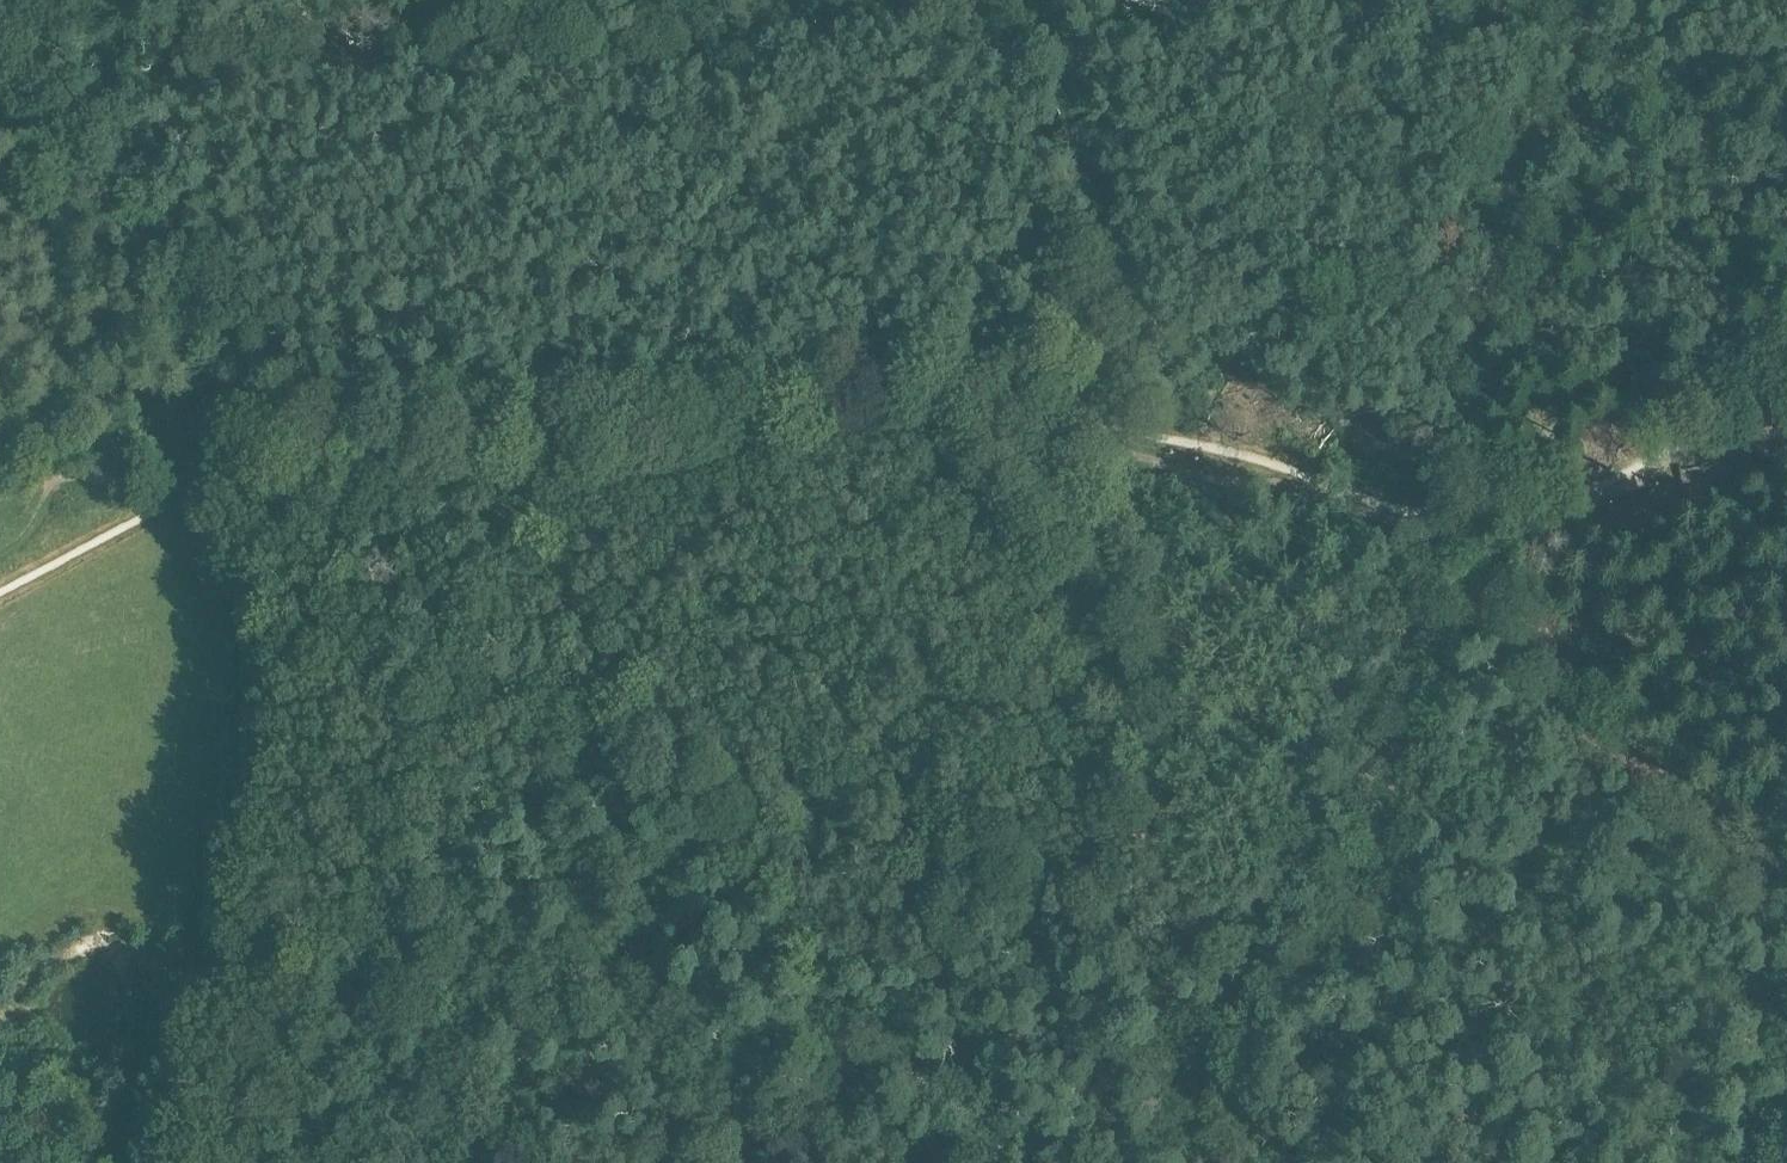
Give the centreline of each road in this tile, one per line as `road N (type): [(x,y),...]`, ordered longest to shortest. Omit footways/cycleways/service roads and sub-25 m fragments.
road 1 (track): [(1786,388),(1660,469),(1523,513),(1429,506),(1280,476),(1094,415),(900,383),(570,417),(389,421),(357,426),(277,474),(167,482),(0,472)]

